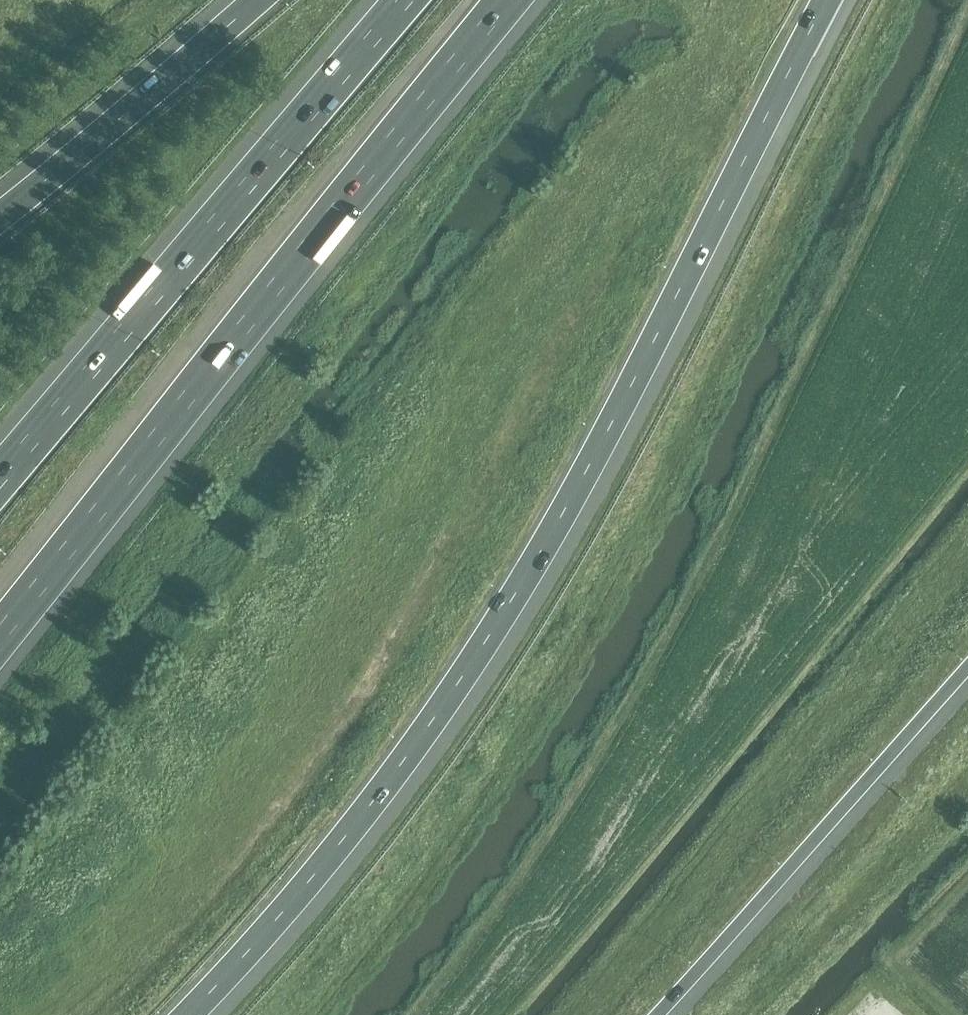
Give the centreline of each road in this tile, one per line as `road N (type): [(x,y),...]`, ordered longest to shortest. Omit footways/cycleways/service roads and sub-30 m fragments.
road 1 (motorway): [(190,1014),(373,805),(514,598),(588,472),(828,0)]
road 2 (motorway): [(0,635),(514,0)]
road 3 (motorway): [(408,0),(0,480)]
road 4 (motorway): [(658,1014),(967,666)]
road 5 (motorway): [(259,0),(0,220)]

